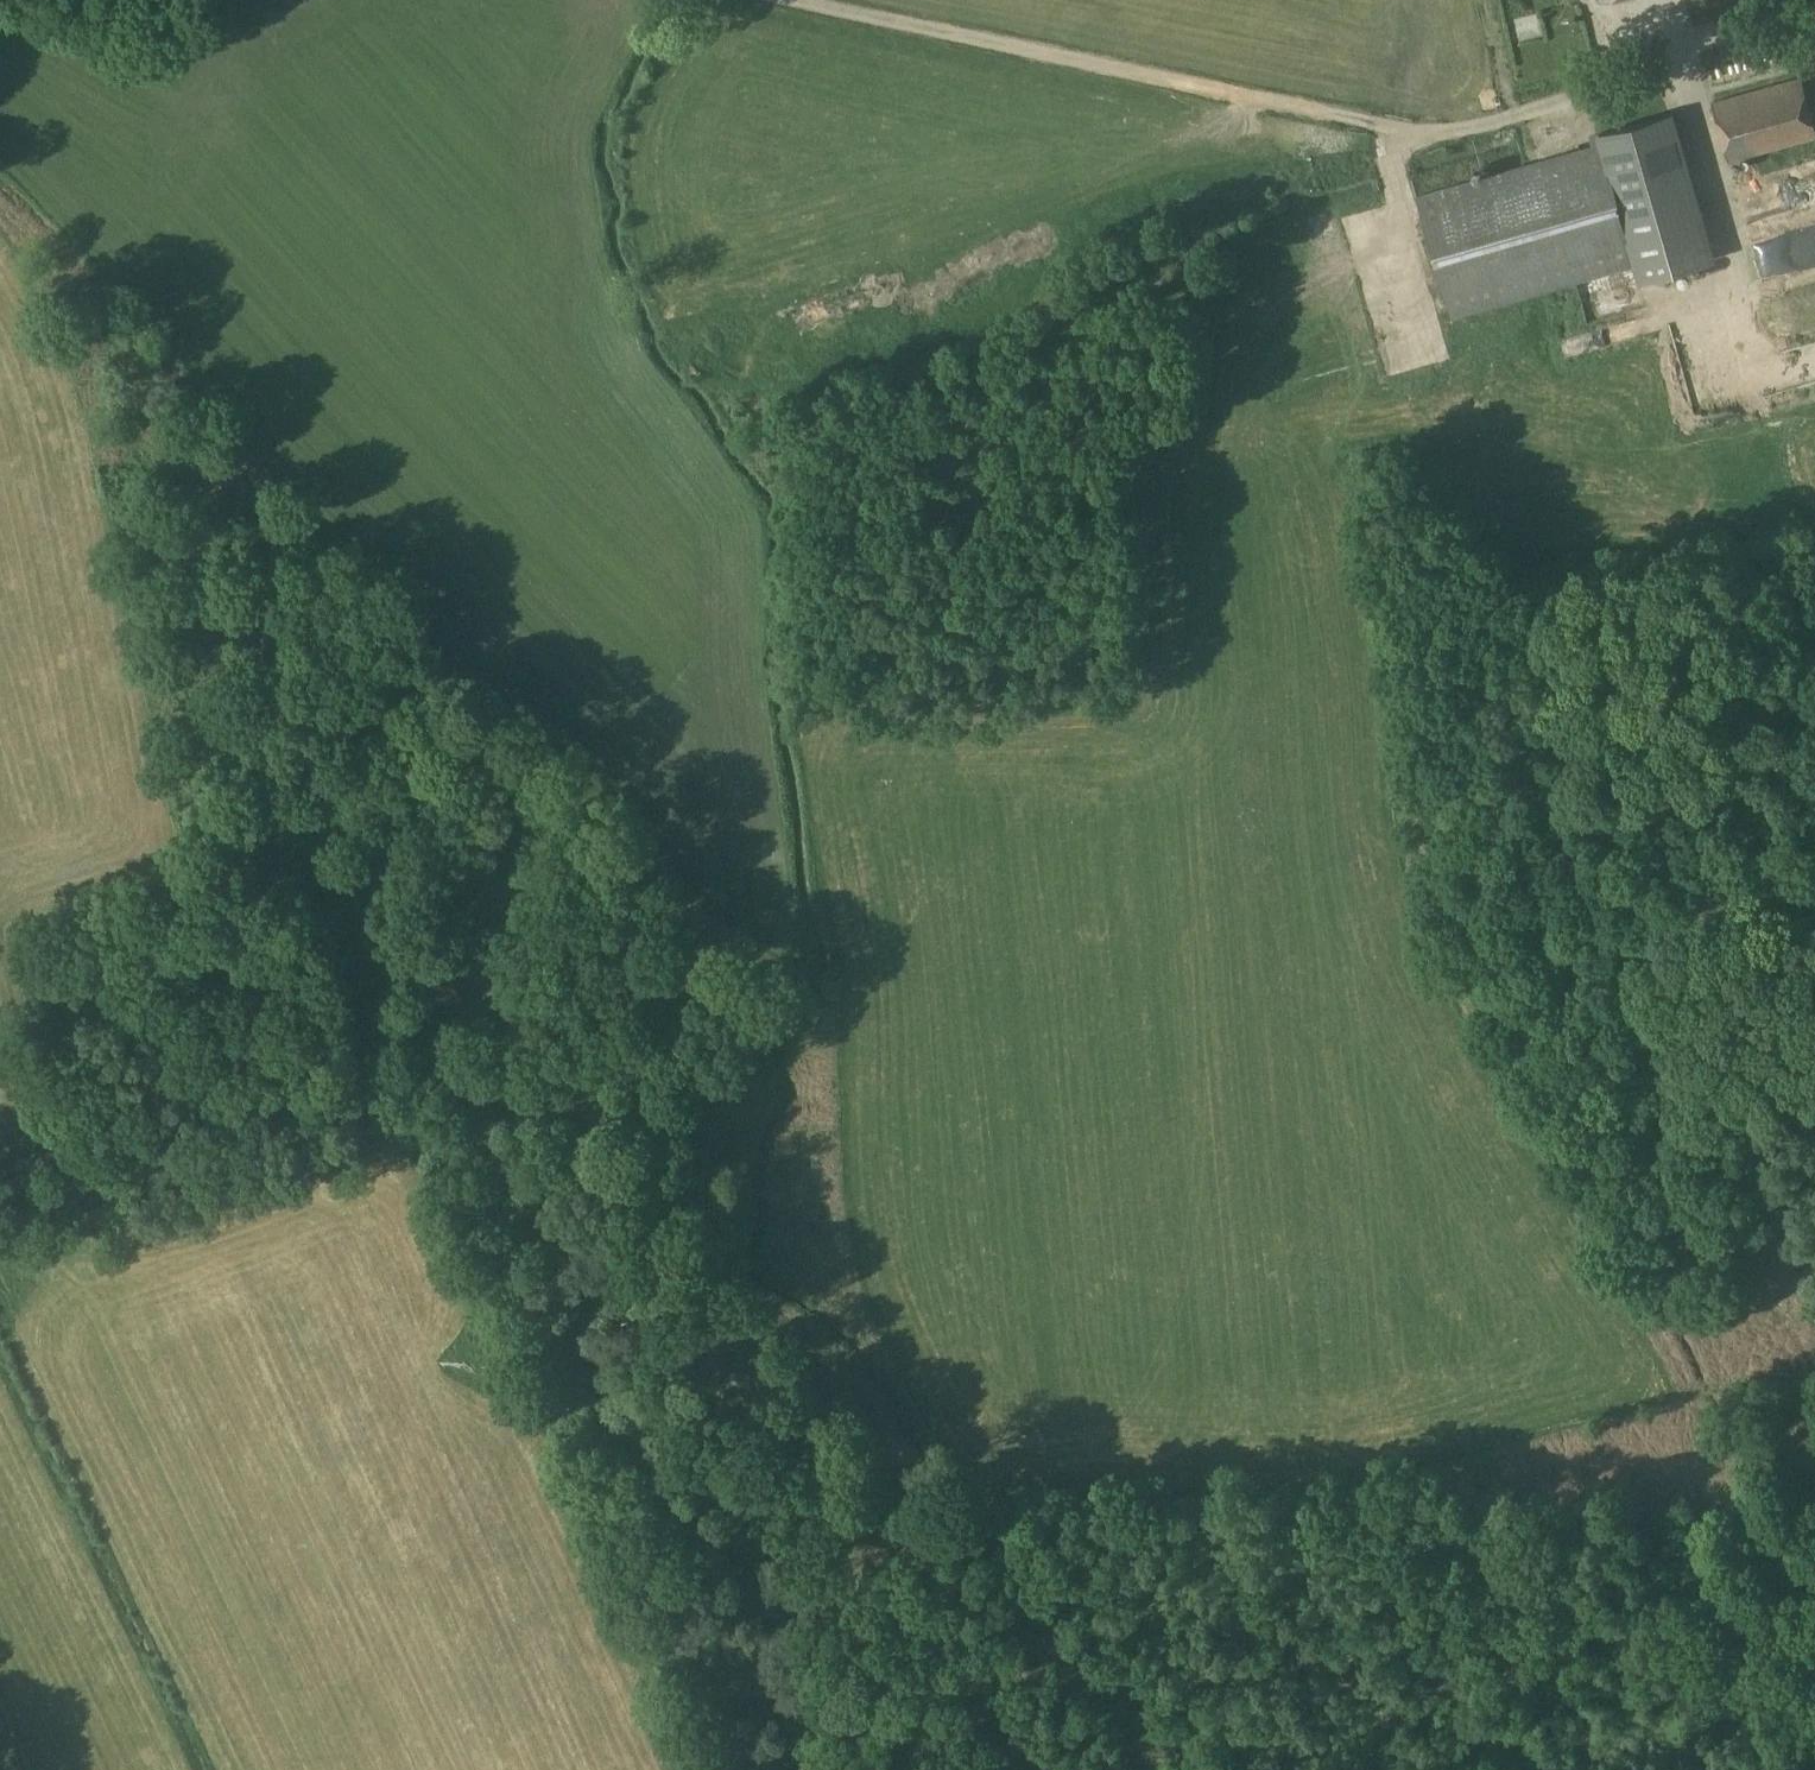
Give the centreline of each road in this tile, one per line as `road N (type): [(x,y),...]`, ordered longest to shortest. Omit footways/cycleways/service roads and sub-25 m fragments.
road 1 (track): [(1814,11),(1520,120)]

